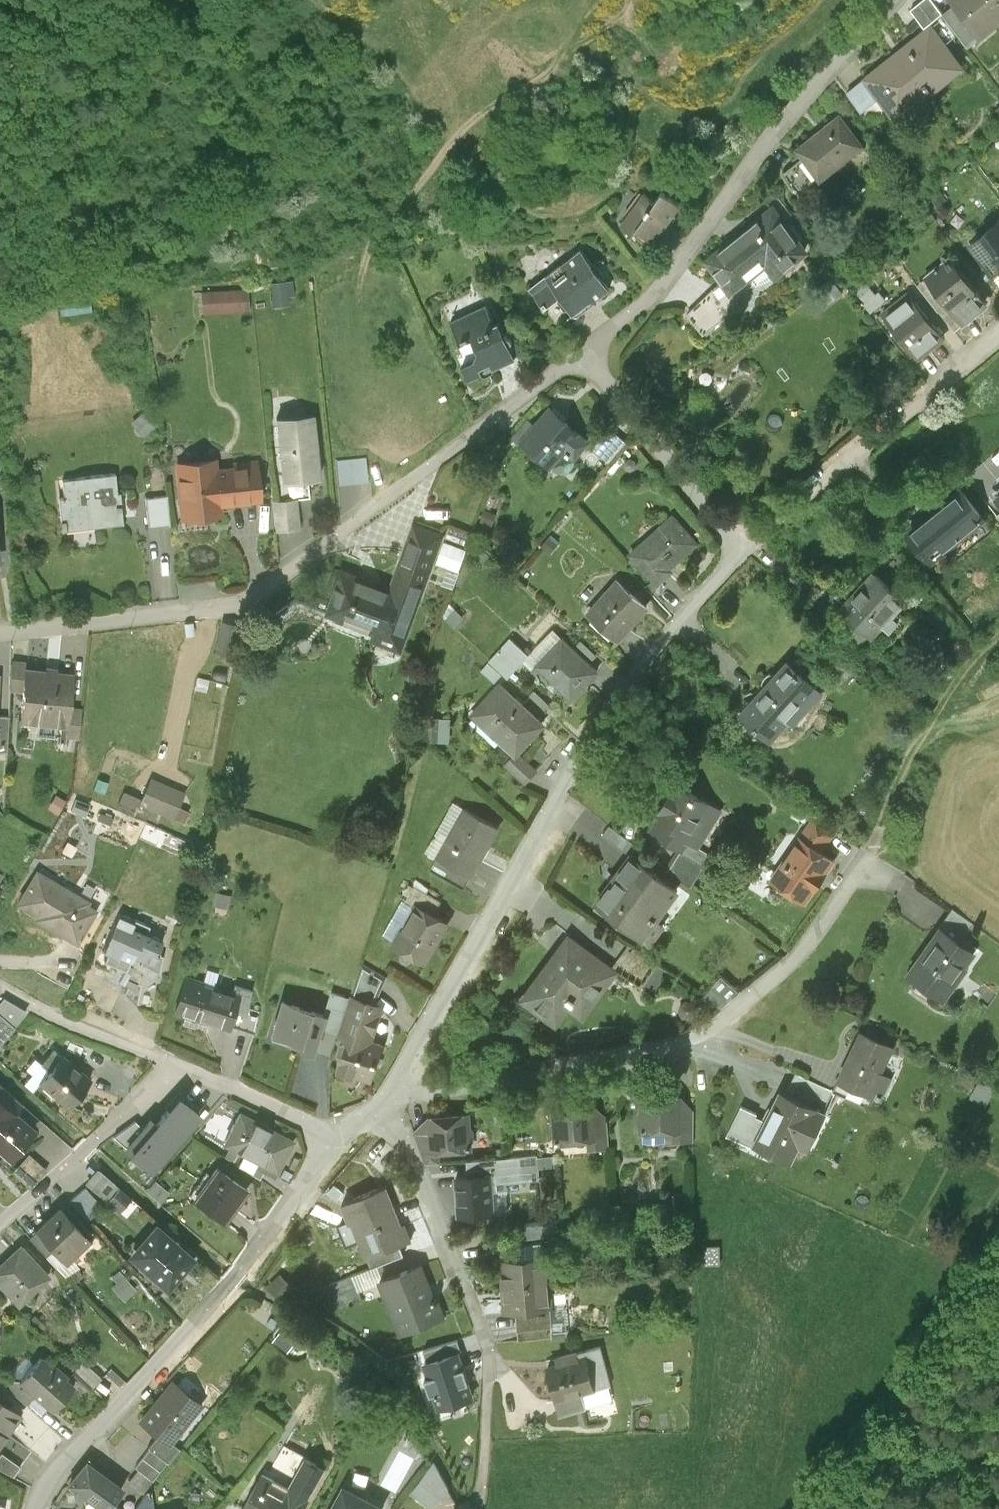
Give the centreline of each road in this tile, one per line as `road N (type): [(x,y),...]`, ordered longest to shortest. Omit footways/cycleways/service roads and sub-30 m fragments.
road 1 (residential): [(0,633),(248,602),(592,346)]
road 2 (residential): [(386,1109),(626,683),(747,540)]
road 3 (residential): [(386,1109),(697,1037),(802,954),(867,858)]
road 4 (residential): [(35,1508),(52,1476),(210,1310),(335,1140)]
road 5 (residential): [(592,346),(653,292),(813,87),(895,0)]
road 6 (residential): [(747,540),(998,335)]
road 7 (residential): [(489,1347),(414,1152),(386,1109)]
road 8 (track): [(998,648),(974,669),(867,858)]
road 9 (residential): [(747,540),(592,346)]
road 10 (residential): [(0,985),(175,1067)]
road 11 (residential): [(175,1067),(335,1140)]

